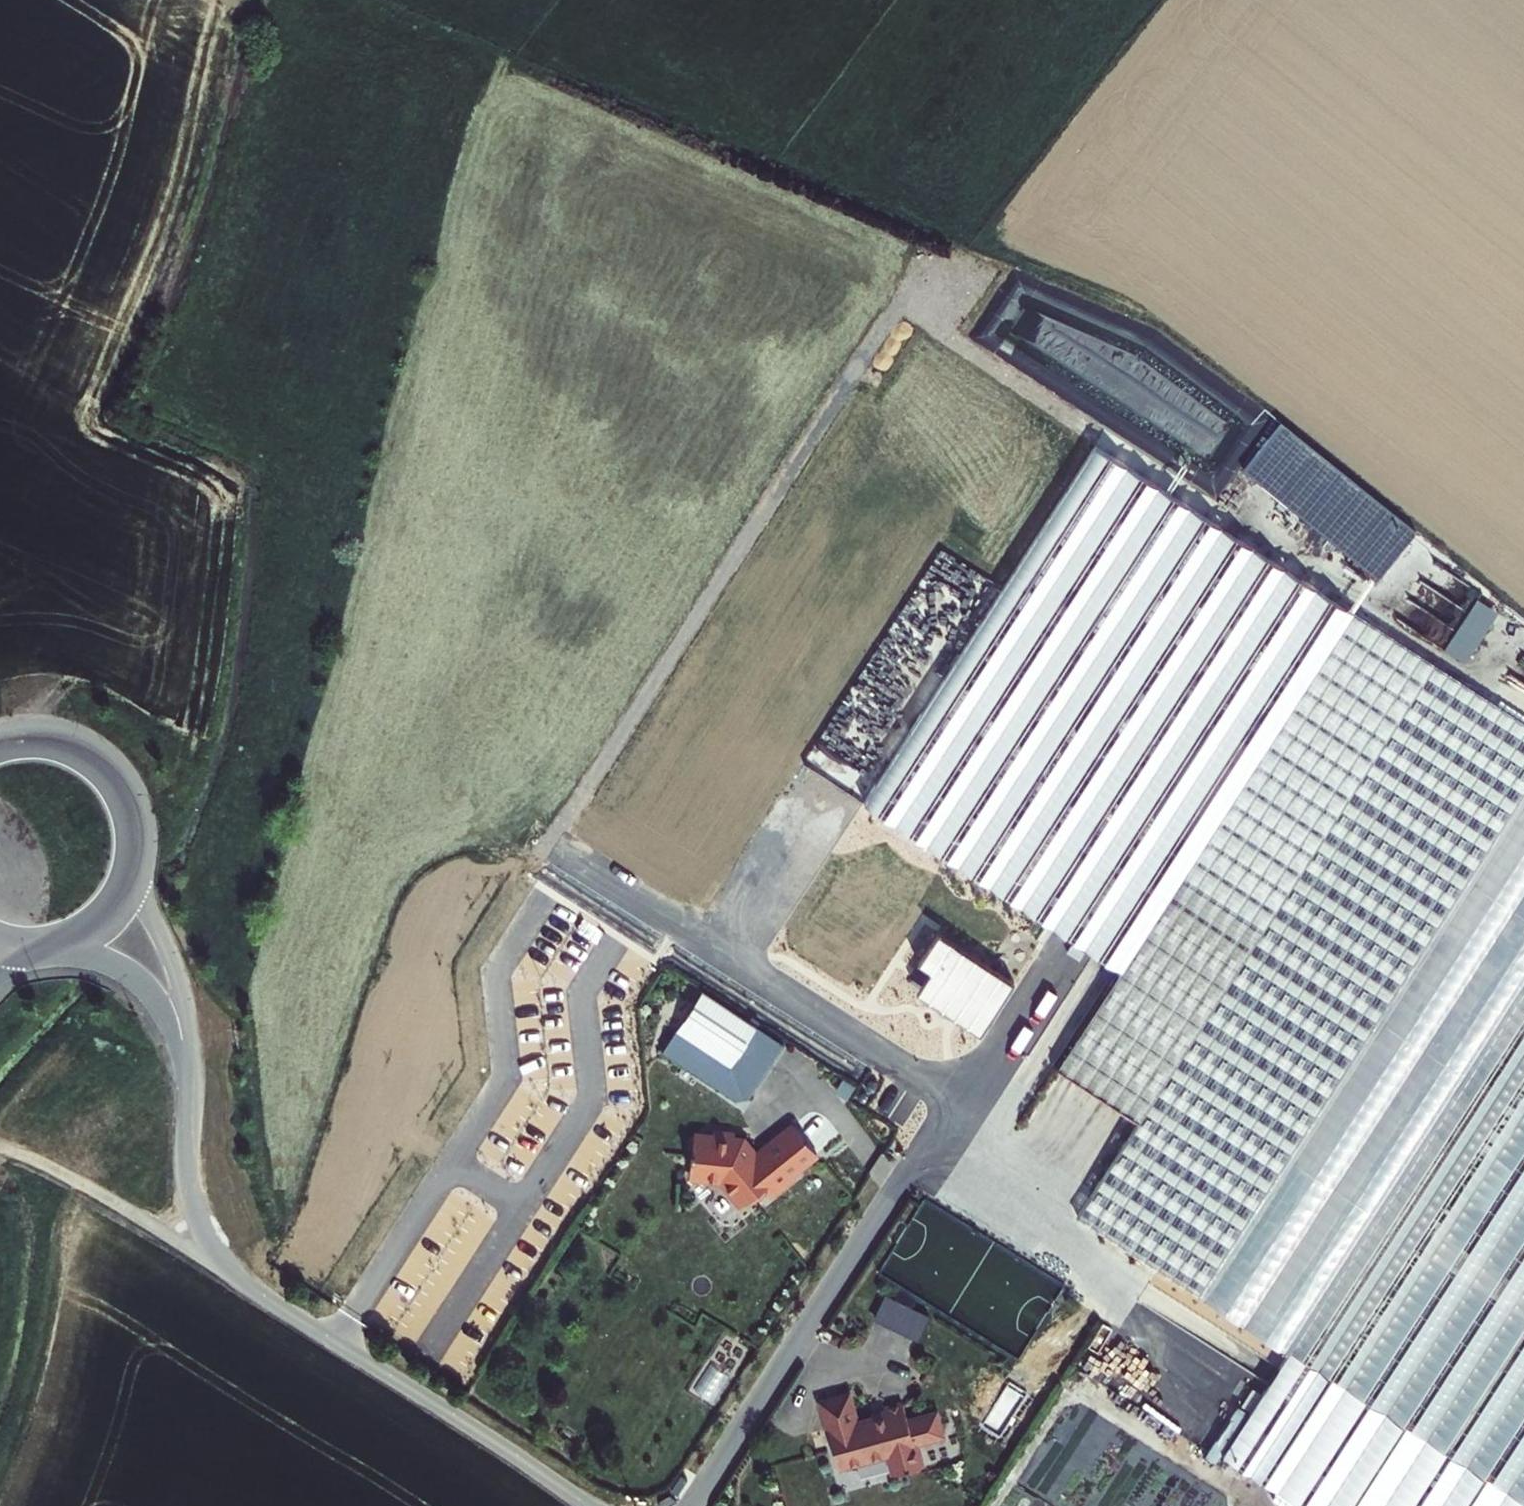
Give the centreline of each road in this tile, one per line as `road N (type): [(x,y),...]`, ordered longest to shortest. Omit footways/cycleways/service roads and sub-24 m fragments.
road 1 (unclassified): [(189,1091),(190,1194),(231,1273),(583,1505)]
road 2 (unclassified): [(189,1091),(184,996),(150,909),(135,841)]
road 3 (unclassified): [(61,942),(107,958),(148,986),(170,1018),(189,1091)]
road 4 (primary): [(135,841),(125,797),(97,761),(57,741),(0,742)]
road 5 (primary): [(61,942),(99,921),(119,898),(135,841)]

